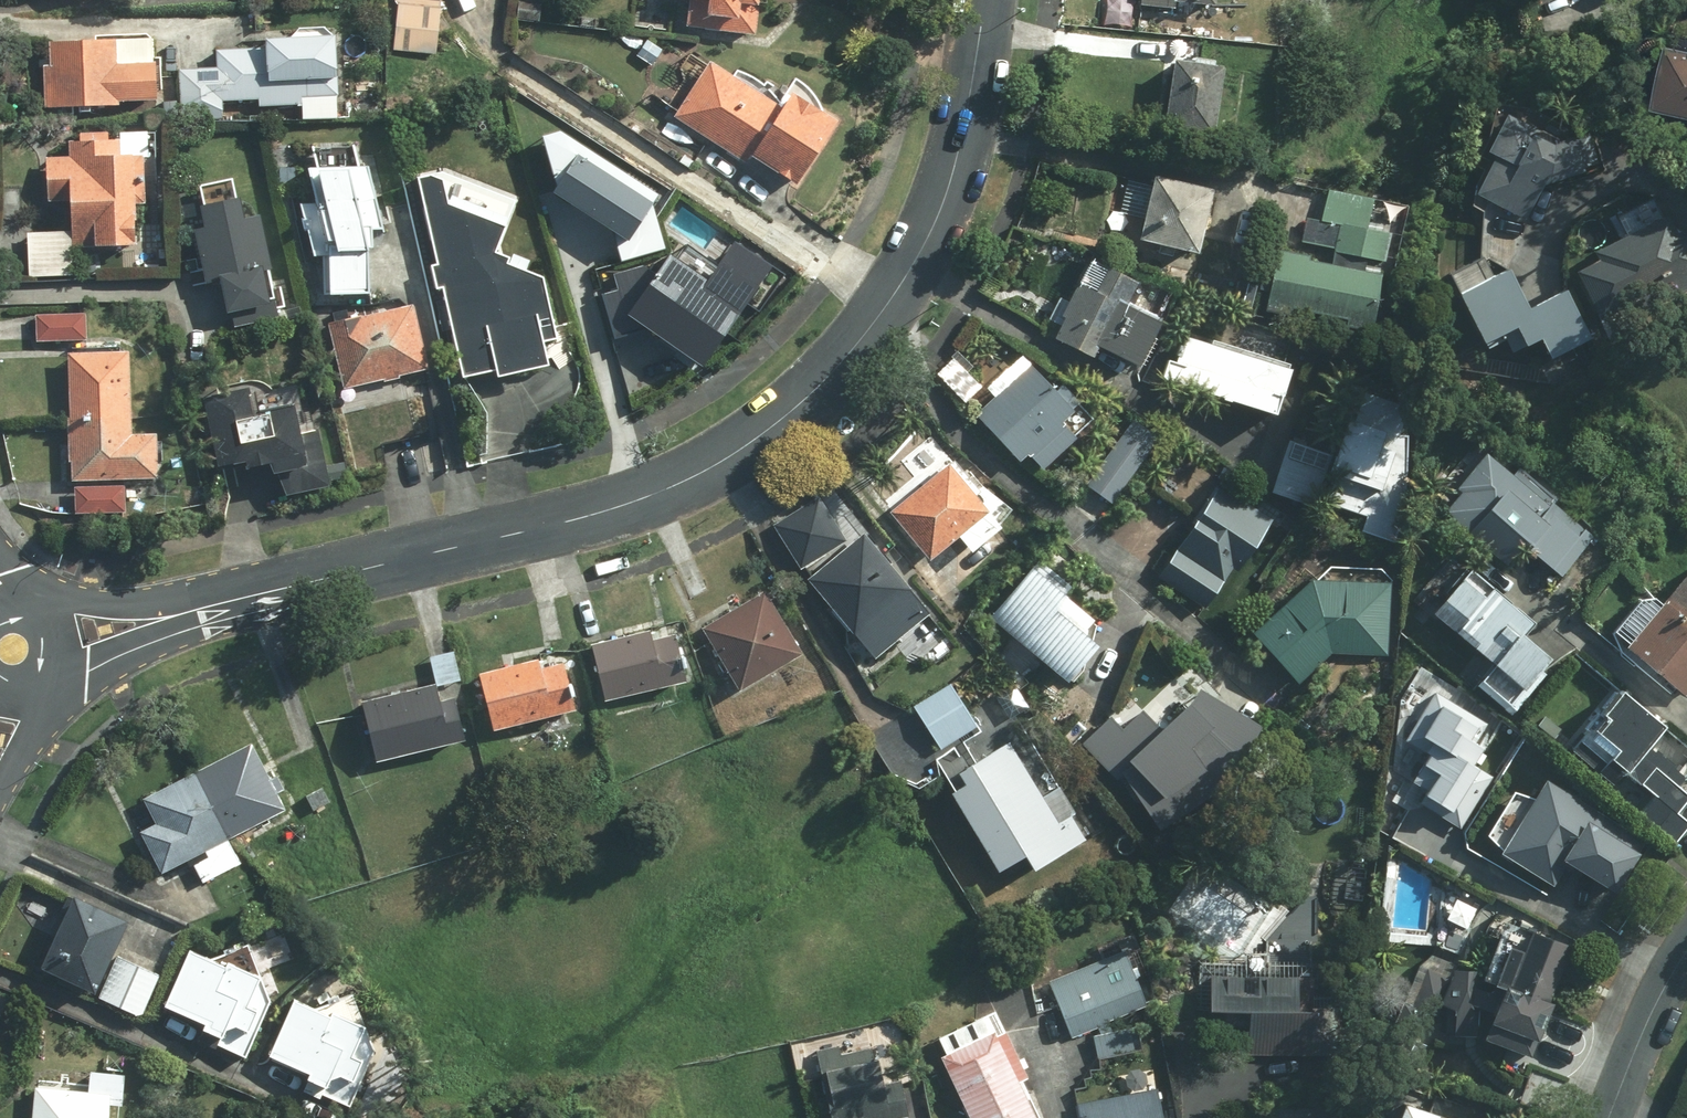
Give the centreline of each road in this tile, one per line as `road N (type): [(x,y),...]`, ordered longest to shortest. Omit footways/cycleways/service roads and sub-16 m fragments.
road 1 (residential): [(985,0),(939,226),(867,339),(797,403),(717,461),(618,504),(219,607)]
road 2 (residential): [(1608,1117),(1686,950)]
road 3 (residential): [(219,607),(54,687)]
road 4 (residential): [(46,606),(219,607)]

